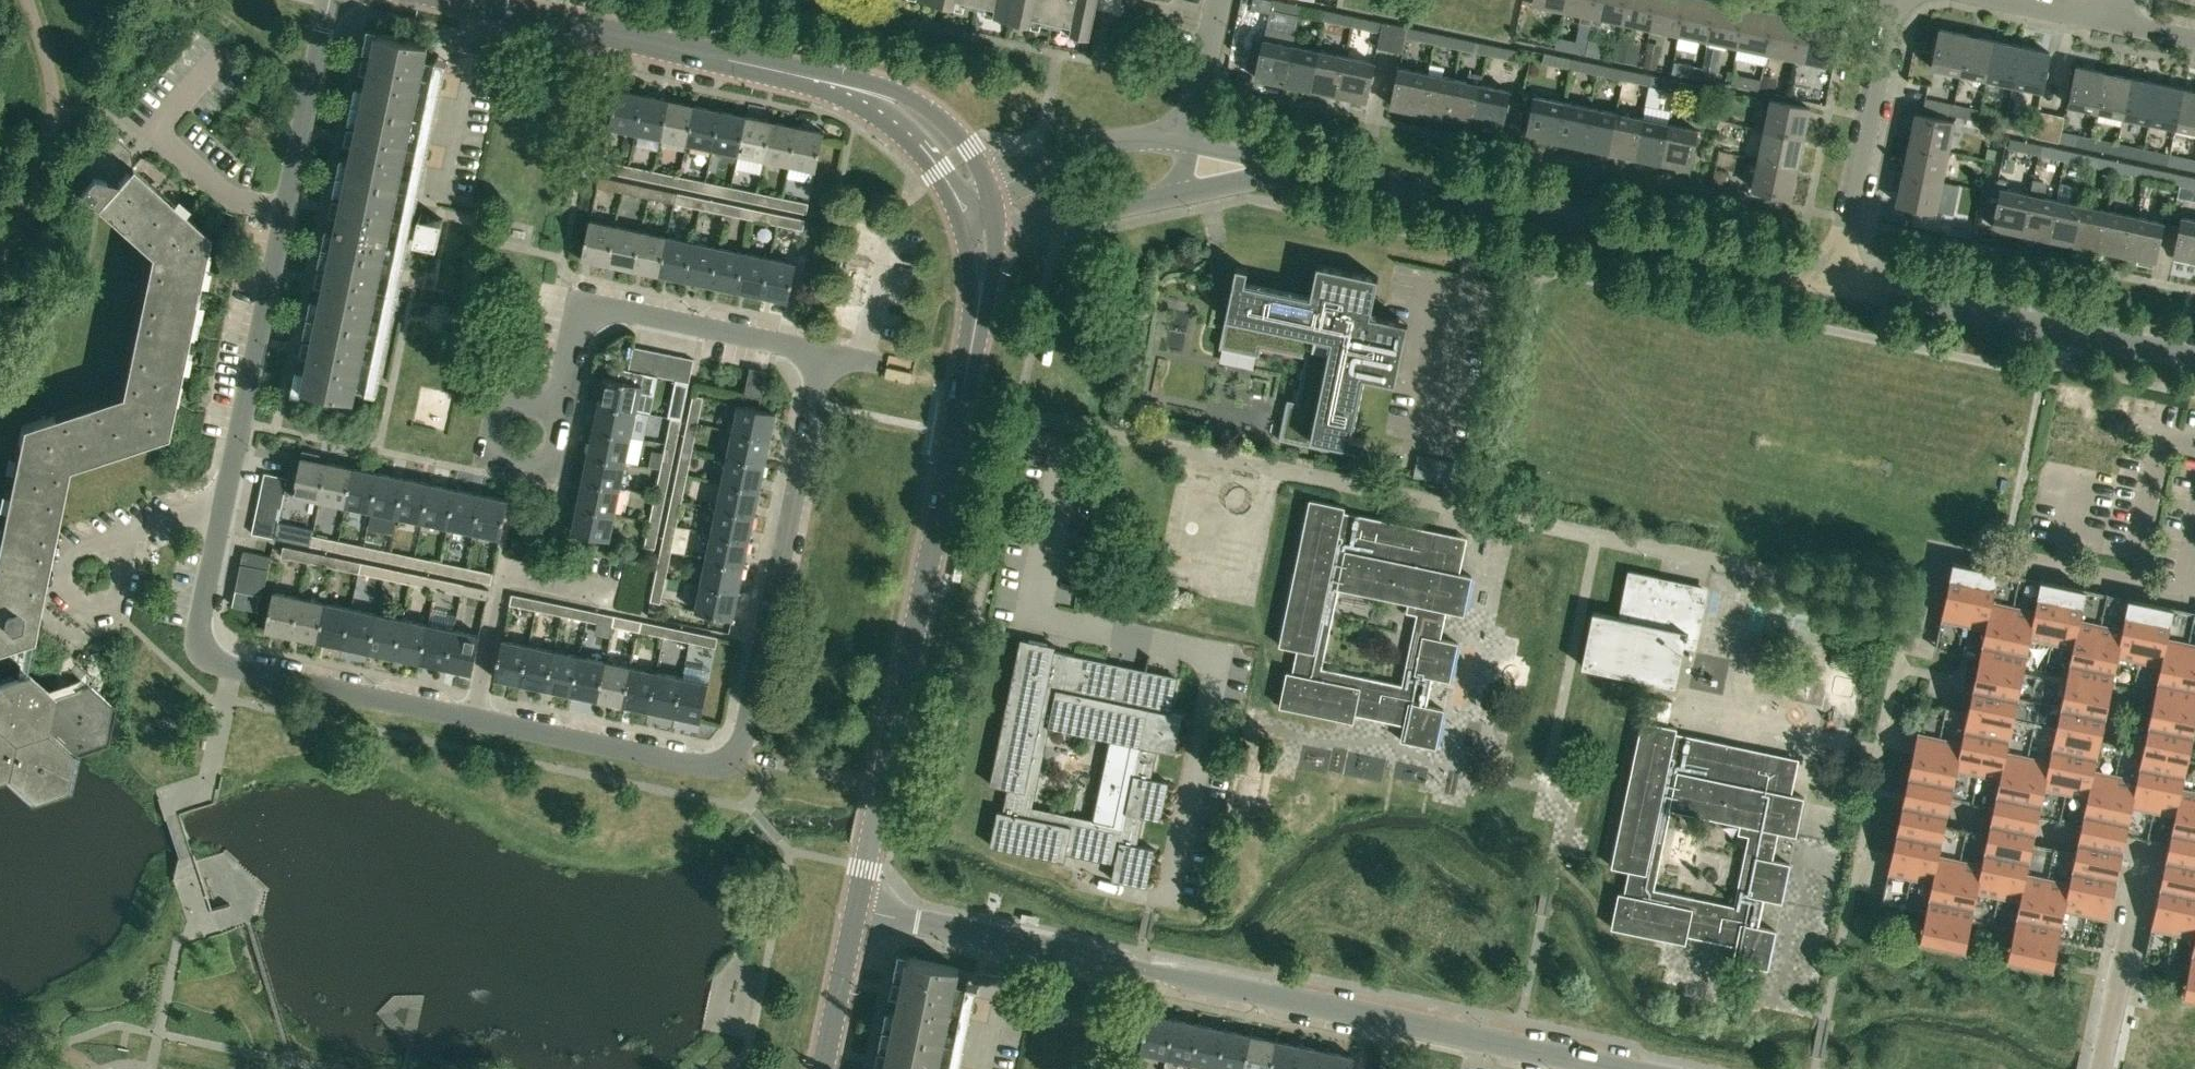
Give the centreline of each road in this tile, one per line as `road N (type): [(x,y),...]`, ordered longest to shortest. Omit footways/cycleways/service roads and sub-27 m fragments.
road 1 (residential): [(202,649),(229,671),(727,766),(740,754),(826,354)]
road 2 (residential): [(1614,1068),(857,910)]
road 3 (tertiary): [(857,910),(977,314)]
road 4 (residential): [(1840,281),(1305,171)]
road 5 (residential): [(222,505),(330,0)]
road 6 (residential): [(2194,358),(1840,281)]
road 7 (tertiary): [(809,78),(456,0)]
road 8 (residential): [(826,354),(578,302),(561,386)]
road 9 (residential): [(1840,281),(1896,0)]
road 10 (residential): [(561,386),(496,413),(487,456),(565,473),(579,406)]
road 11 (residential): [(1919,801),(2147,851)]
road 12 (tertiary): [(991,191),(970,150),(911,97),(852,78),(809,78)]
road 13 (residential): [(2100,1068),(2147,851)]
road 14 (residential): [(1982,555),(2194,599)]
road 15 (residential): [(1188,144),(1107,144),(991,191)]
road 16 (tertiary): [(809,78),(882,119),(915,150),(954,208)]
road 17 (residential): [(997,231),(1177,194)]
road 18 (residential): [(133,531),(119,605),(90,612),(58,585),(63,549)]
road 19 (tertiary): [(824,1068),(857,910)]
road 20 (residential): [(1188,144),(1218,0)]
road 21 (residential): [(202,649),(222,505)]
road 22 (residential): [(1177,194),(1305,171)]
road 23 (residential): [(2119,24),(1996,0)]
road 24 (residential): [(1305,171),(1188,144)]

